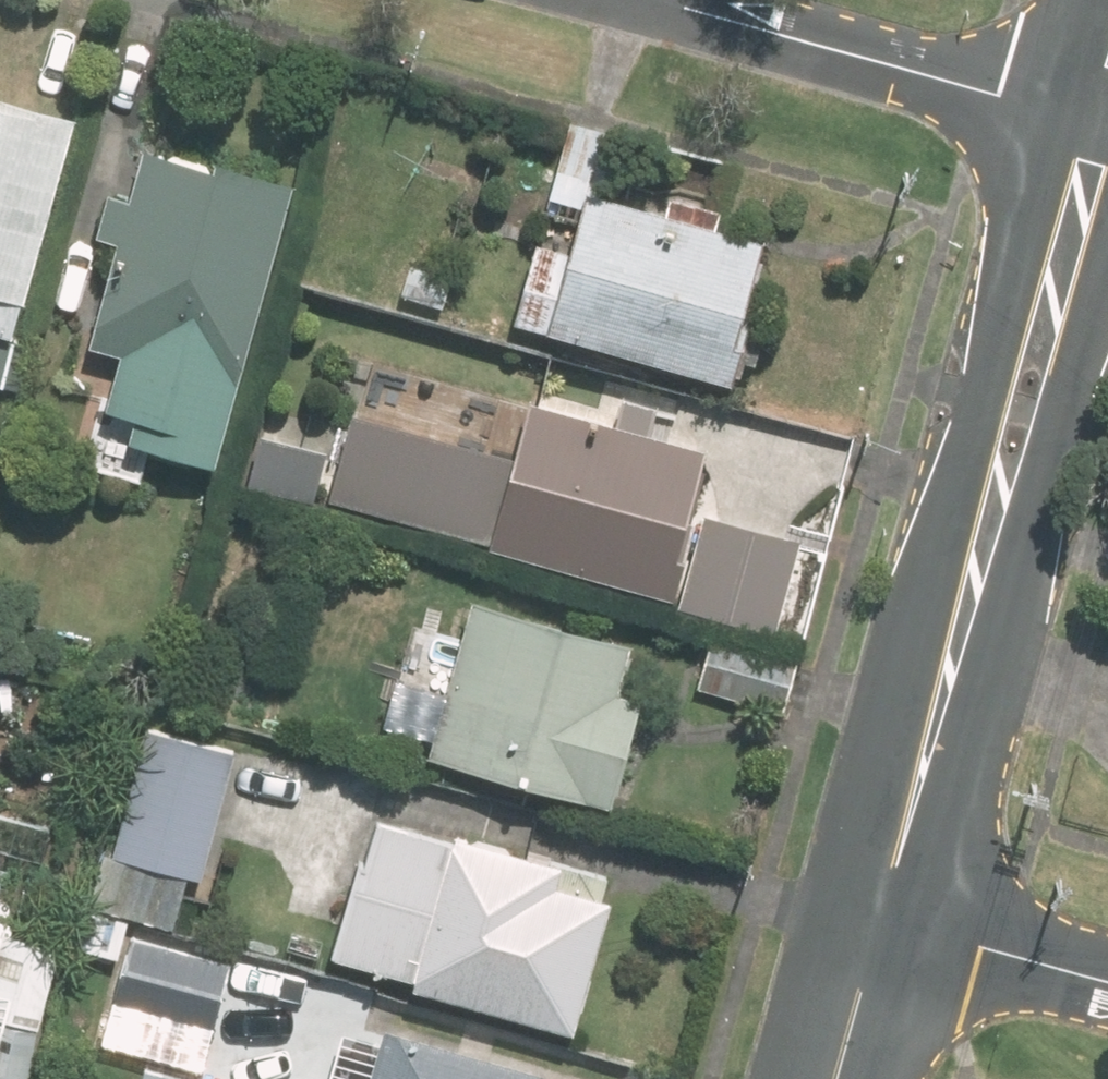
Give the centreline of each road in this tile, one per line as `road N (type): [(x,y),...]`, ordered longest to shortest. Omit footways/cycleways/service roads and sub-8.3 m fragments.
road 1 (tertiary): [(1104,121),(874,922)]
road 2 (residential): [(1104,121),(654,0)]
road 3 (residential): [(1107,986),(874,922)]
road 4 (tertiary): [(874,922),(830,1078)]

